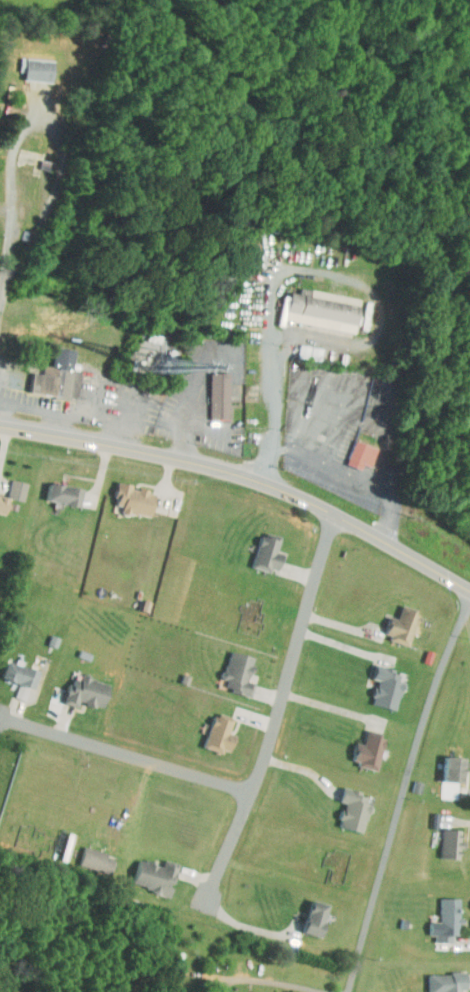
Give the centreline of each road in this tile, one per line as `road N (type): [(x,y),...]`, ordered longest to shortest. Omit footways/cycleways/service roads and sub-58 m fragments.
road 1 (primary): [(469,591),(264,485),(186,460),(0,428)]
road 2 (residential): [(356,991),(465,588)]
road 3 (residential): [(207,901),(269,752),(334,515)]
road 4 (residential): [(0,716),(253,790)]

